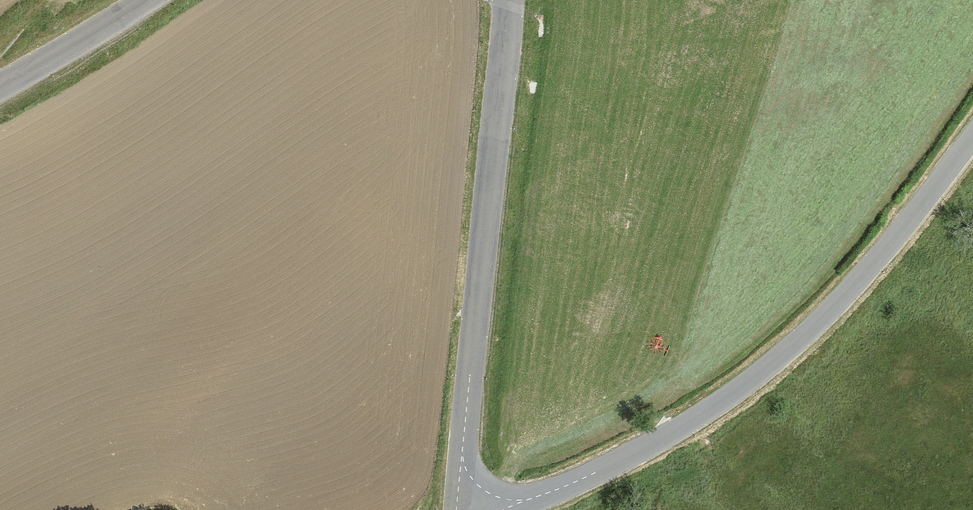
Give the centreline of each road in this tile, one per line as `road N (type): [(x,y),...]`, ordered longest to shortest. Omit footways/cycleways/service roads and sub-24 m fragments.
road 1 (tertiary): [(467,509),(579,483),(752,378),(840,298),(972,134)]
road 2 (tertiary): [(456,509),(507,0)]
road 3 (tertiary): [(140,0),(0,85)]

